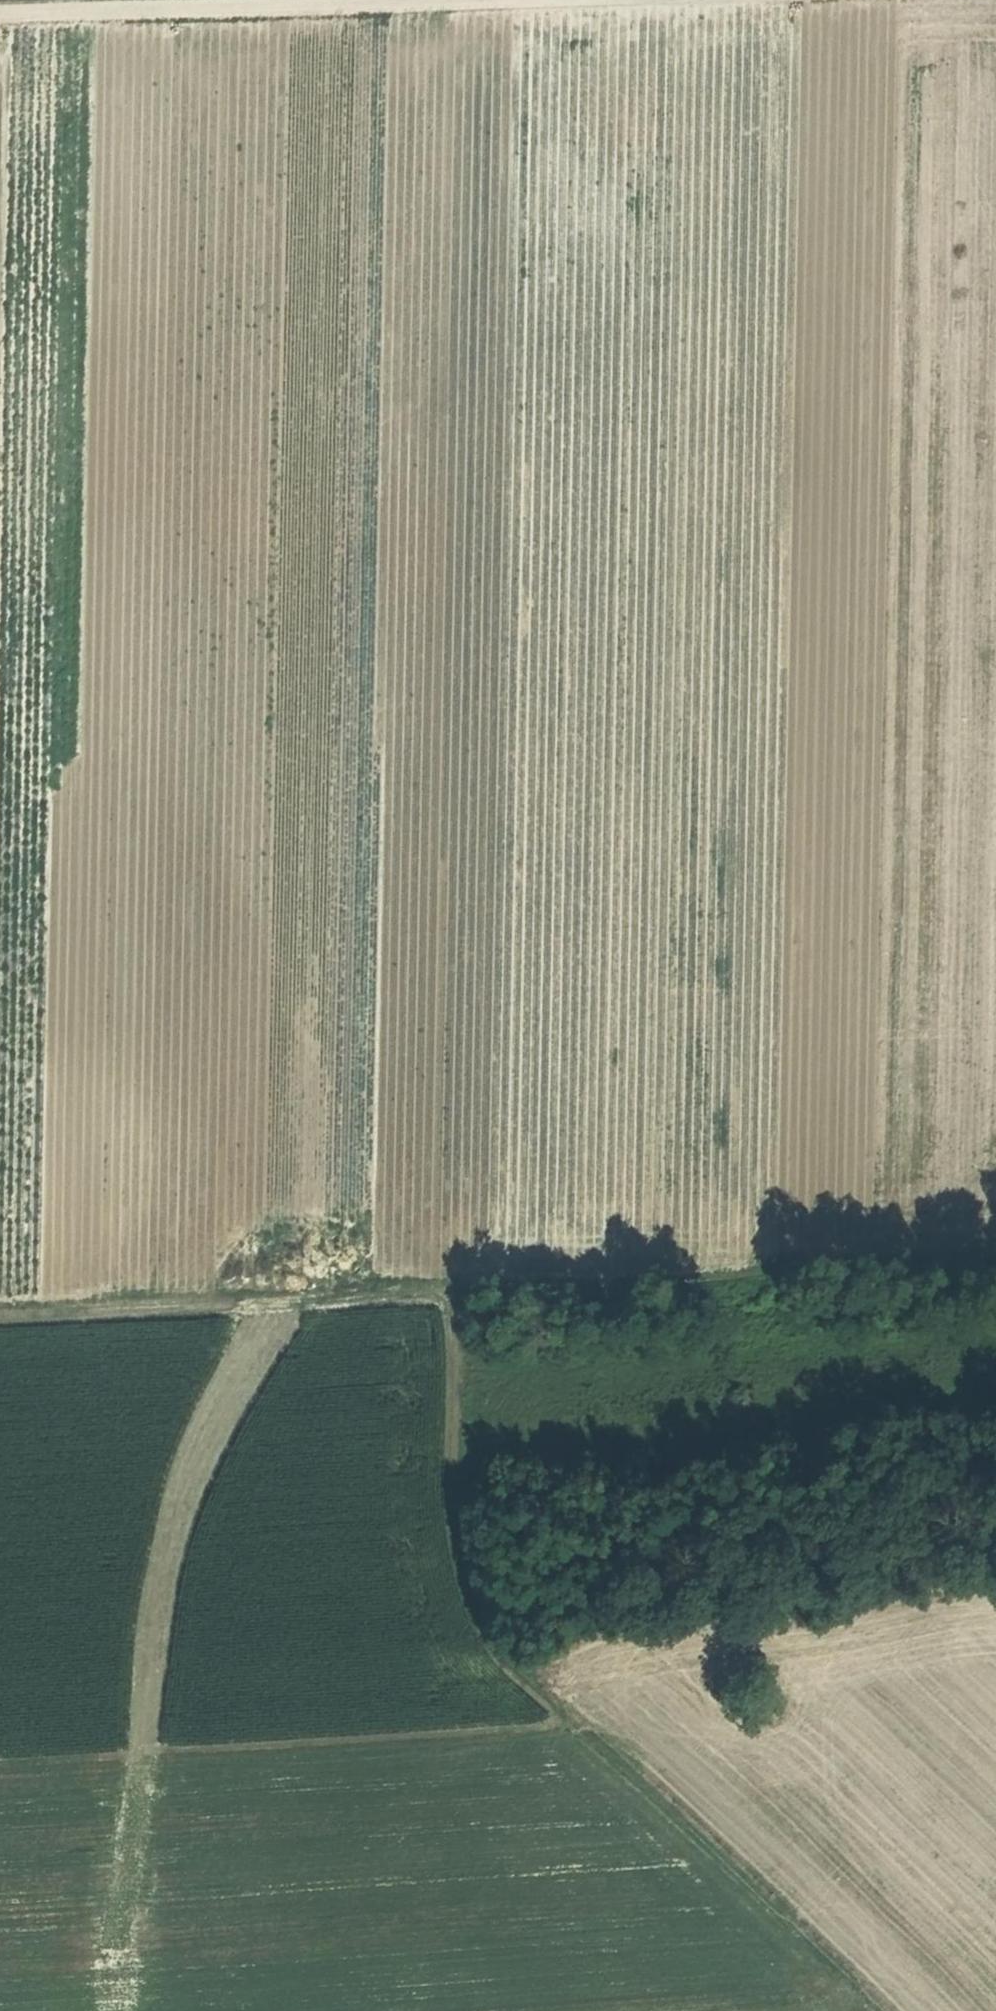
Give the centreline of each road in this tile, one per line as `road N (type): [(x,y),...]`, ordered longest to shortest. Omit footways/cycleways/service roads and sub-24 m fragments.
road 1 (track): [(995,1263),(0,1320)]
road 2 (track): [(885,2010),(662,1790),(499,1661),(463,1562),(452,1295)]
road 3 (track): [(483,1630),(542,1630),(995,1569)]
road 4 (track): [(188,0),(0,7)]

